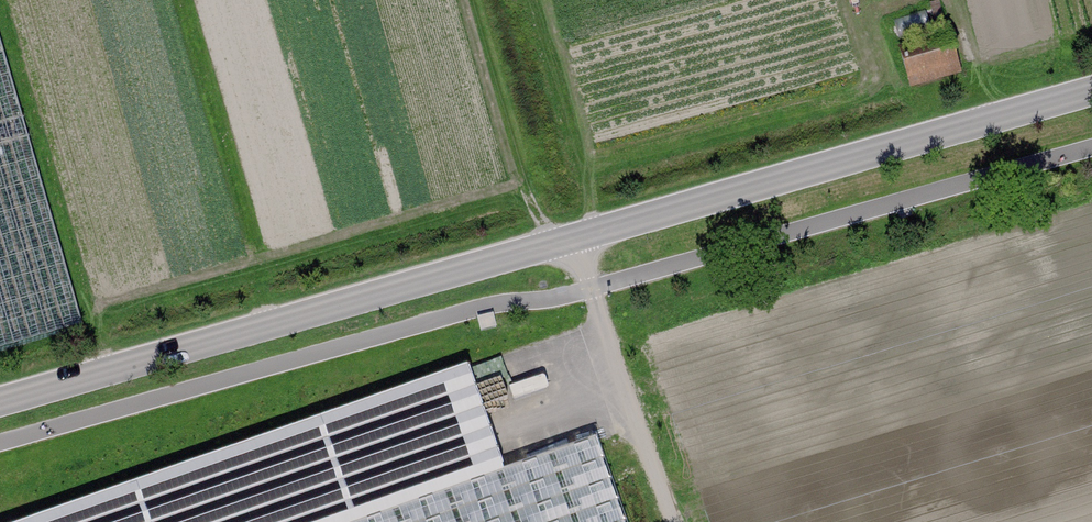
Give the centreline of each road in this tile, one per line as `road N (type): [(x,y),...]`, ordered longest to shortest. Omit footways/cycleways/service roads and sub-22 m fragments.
road 1 (tertiary): [(0,402),(1091,93)]
road 2 (track): [(468,0),(508,144),(551,245)]
road 3 (track): [(590,288),(673,521)]
road 4 (track): [(596,232),(530,0)]

